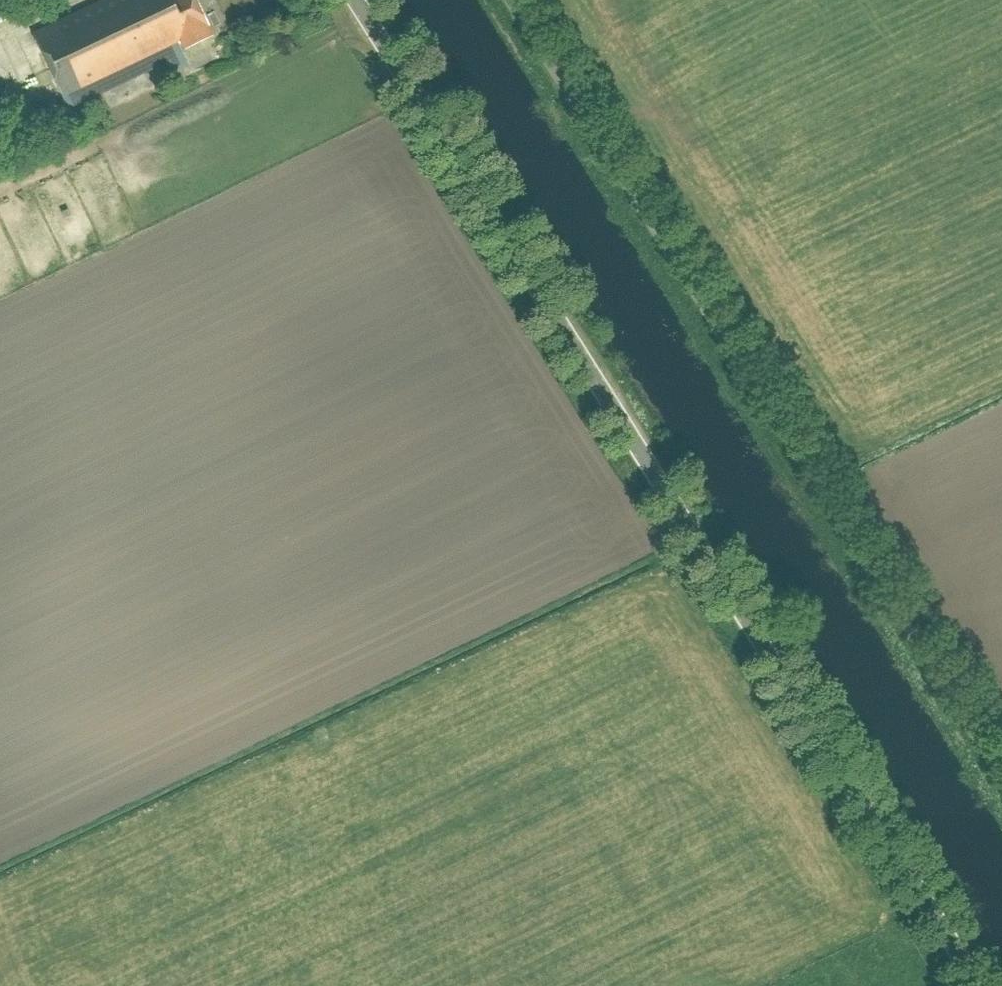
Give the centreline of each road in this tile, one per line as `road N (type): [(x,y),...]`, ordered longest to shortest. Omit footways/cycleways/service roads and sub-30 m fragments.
road 1 (unclassified): [(979,985),(356,0)]
road 2 (unclassified): [(1001,776),(511,0)]

